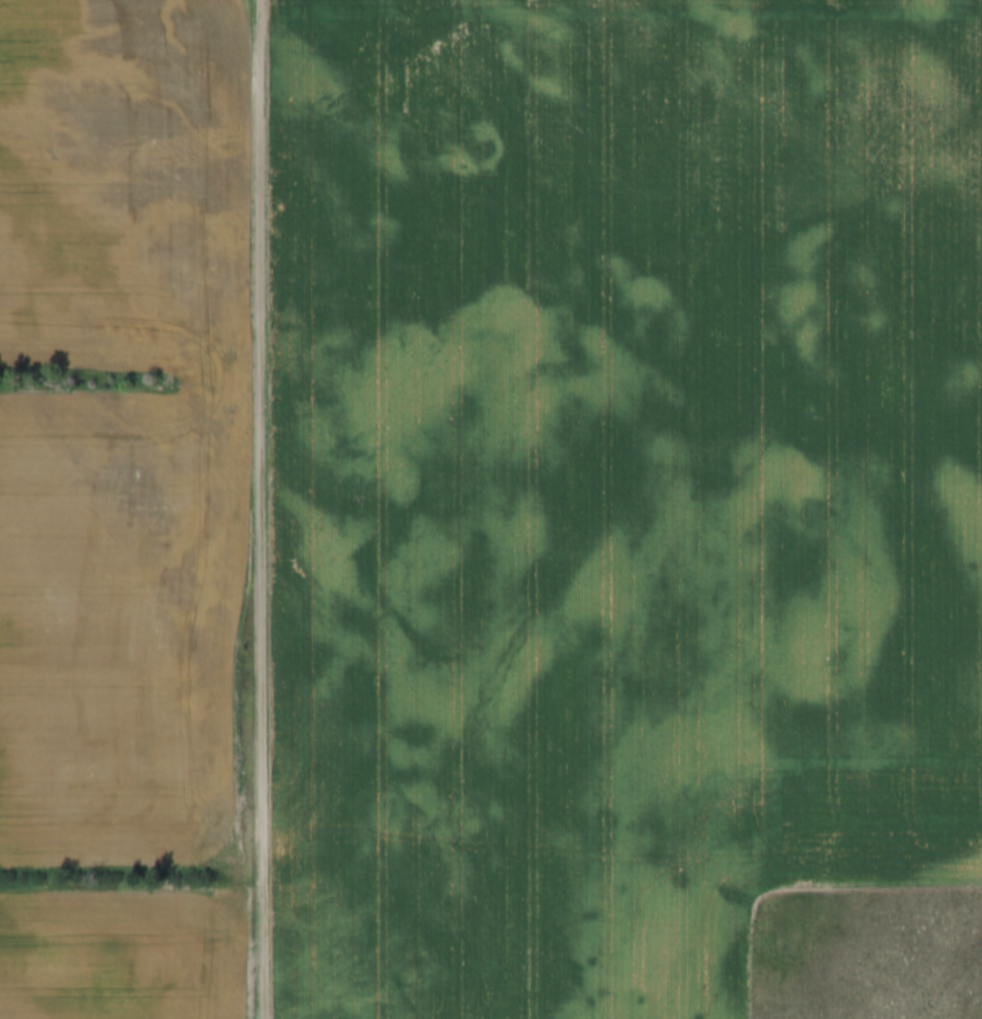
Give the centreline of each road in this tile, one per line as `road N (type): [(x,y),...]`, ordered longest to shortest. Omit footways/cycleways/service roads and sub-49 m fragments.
road 1 (track): [(264,1018),(263,0)]

